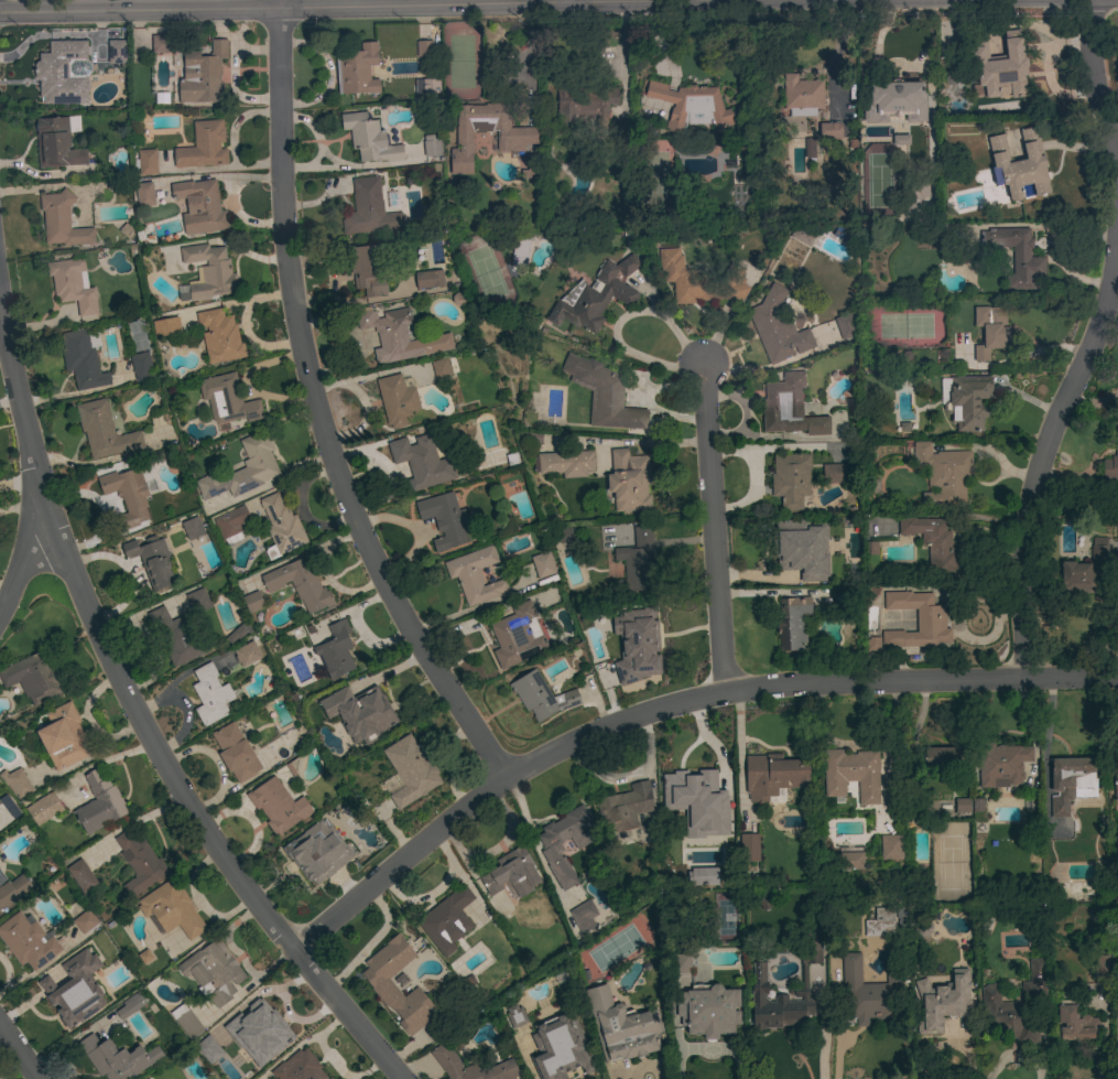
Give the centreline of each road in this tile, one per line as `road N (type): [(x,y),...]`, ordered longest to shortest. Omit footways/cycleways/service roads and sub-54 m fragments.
road 1 (residential): [(1117,677),(810,683),(726,692),(645,714),(502,777),(292,949)]
road 2 (residential): [(402,1078),(292,949),(174,779),(44,520),(0,321)]
road 3 (residential): [(283,0),(284,199),(293,301),(315,406),(340,488),(402,615),(502,777)]
road 4 (residential): [(1030,678),(1020,580),(1027,517),(1043,451),(1101,314),(1117,229),(1090,67),(1092,0)]
road 5 (tertiary): [(667,0),(0,12)]
road 6 (residential): [(726,692),(704,365)]

